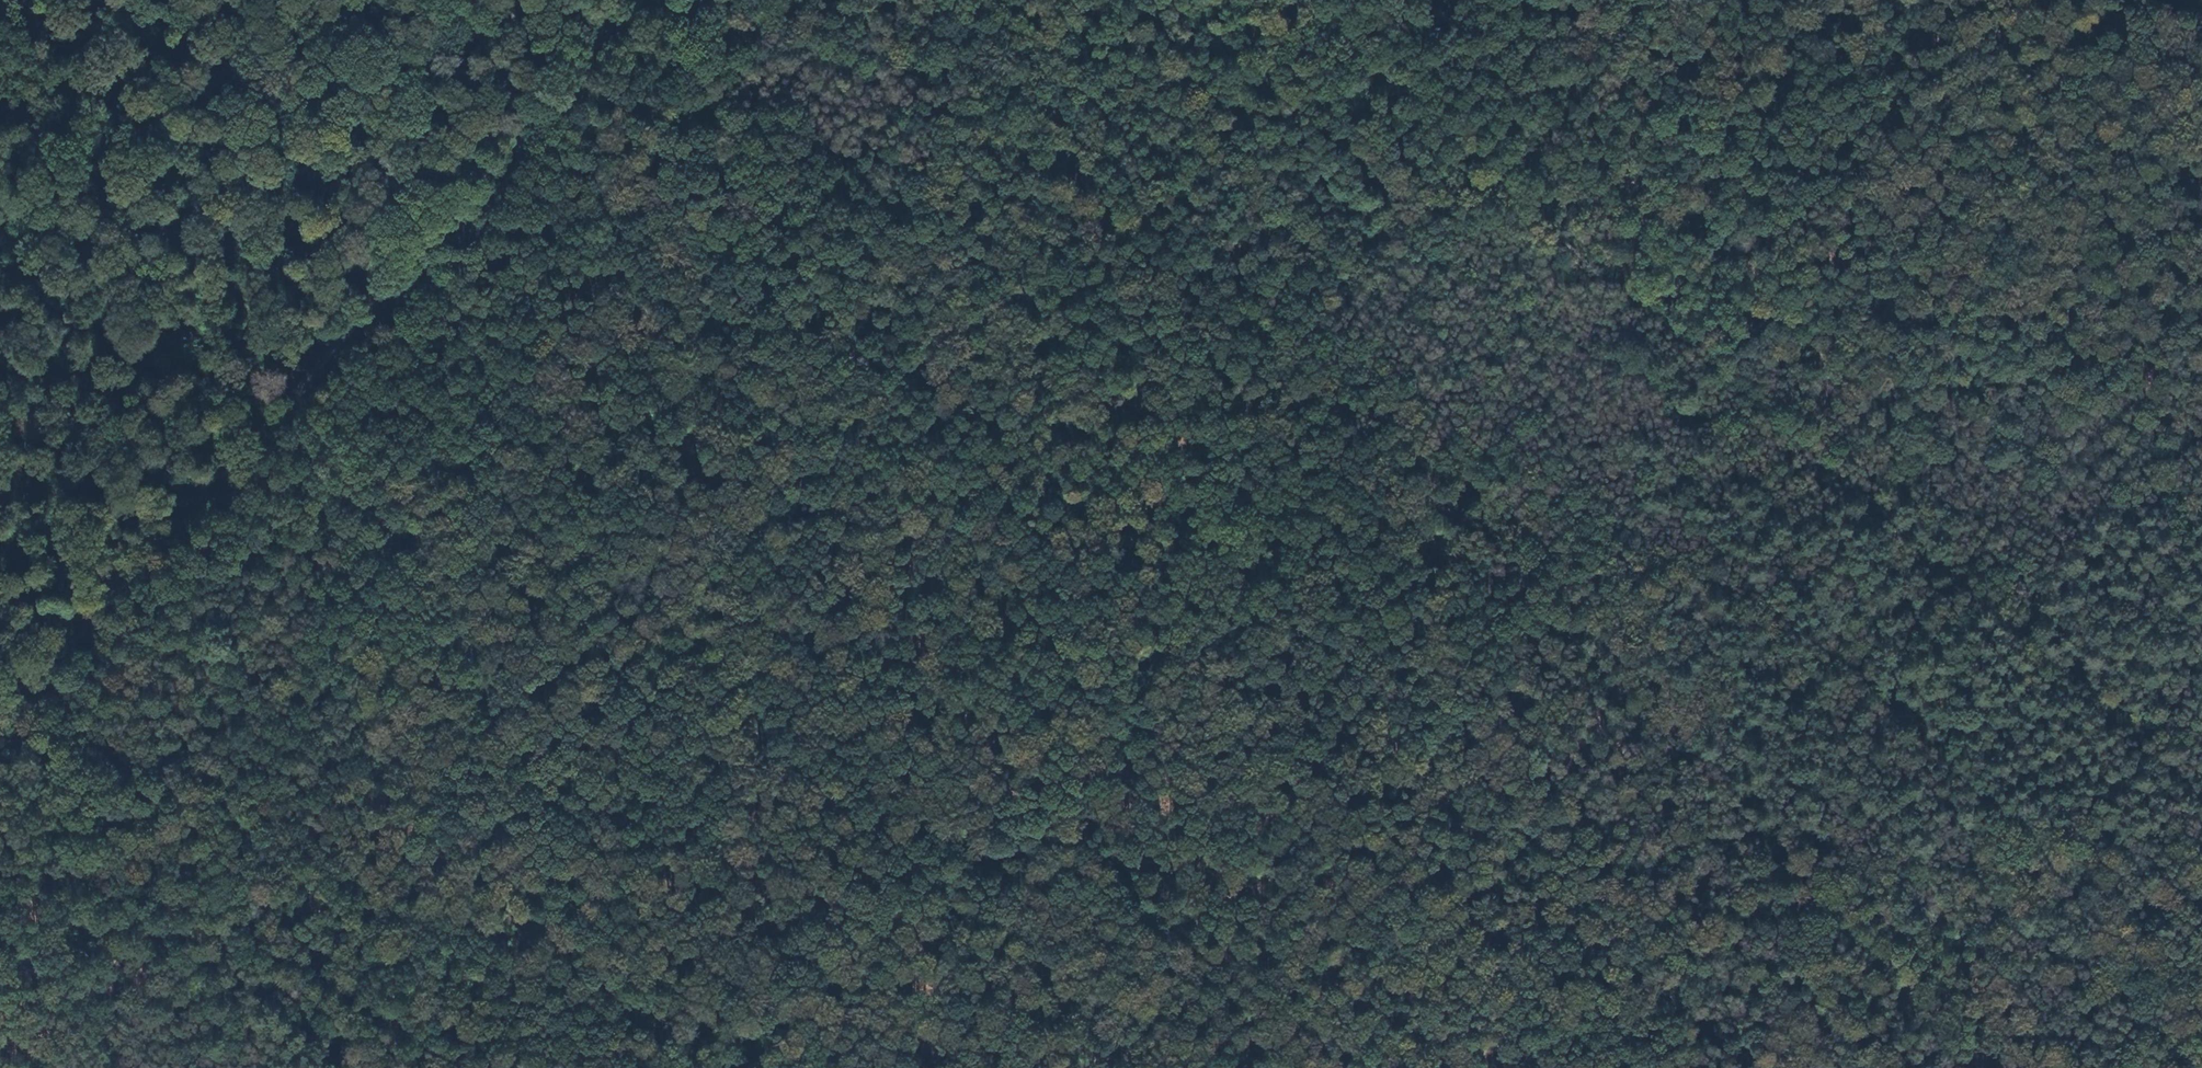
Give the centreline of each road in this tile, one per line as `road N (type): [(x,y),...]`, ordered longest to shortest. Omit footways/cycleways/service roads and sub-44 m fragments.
road 1 (track): [(456,222),(172,539)]
road 2 (track): [(659,0),(456,222)]
road 3 (track): [(172,539),(0,740)]

